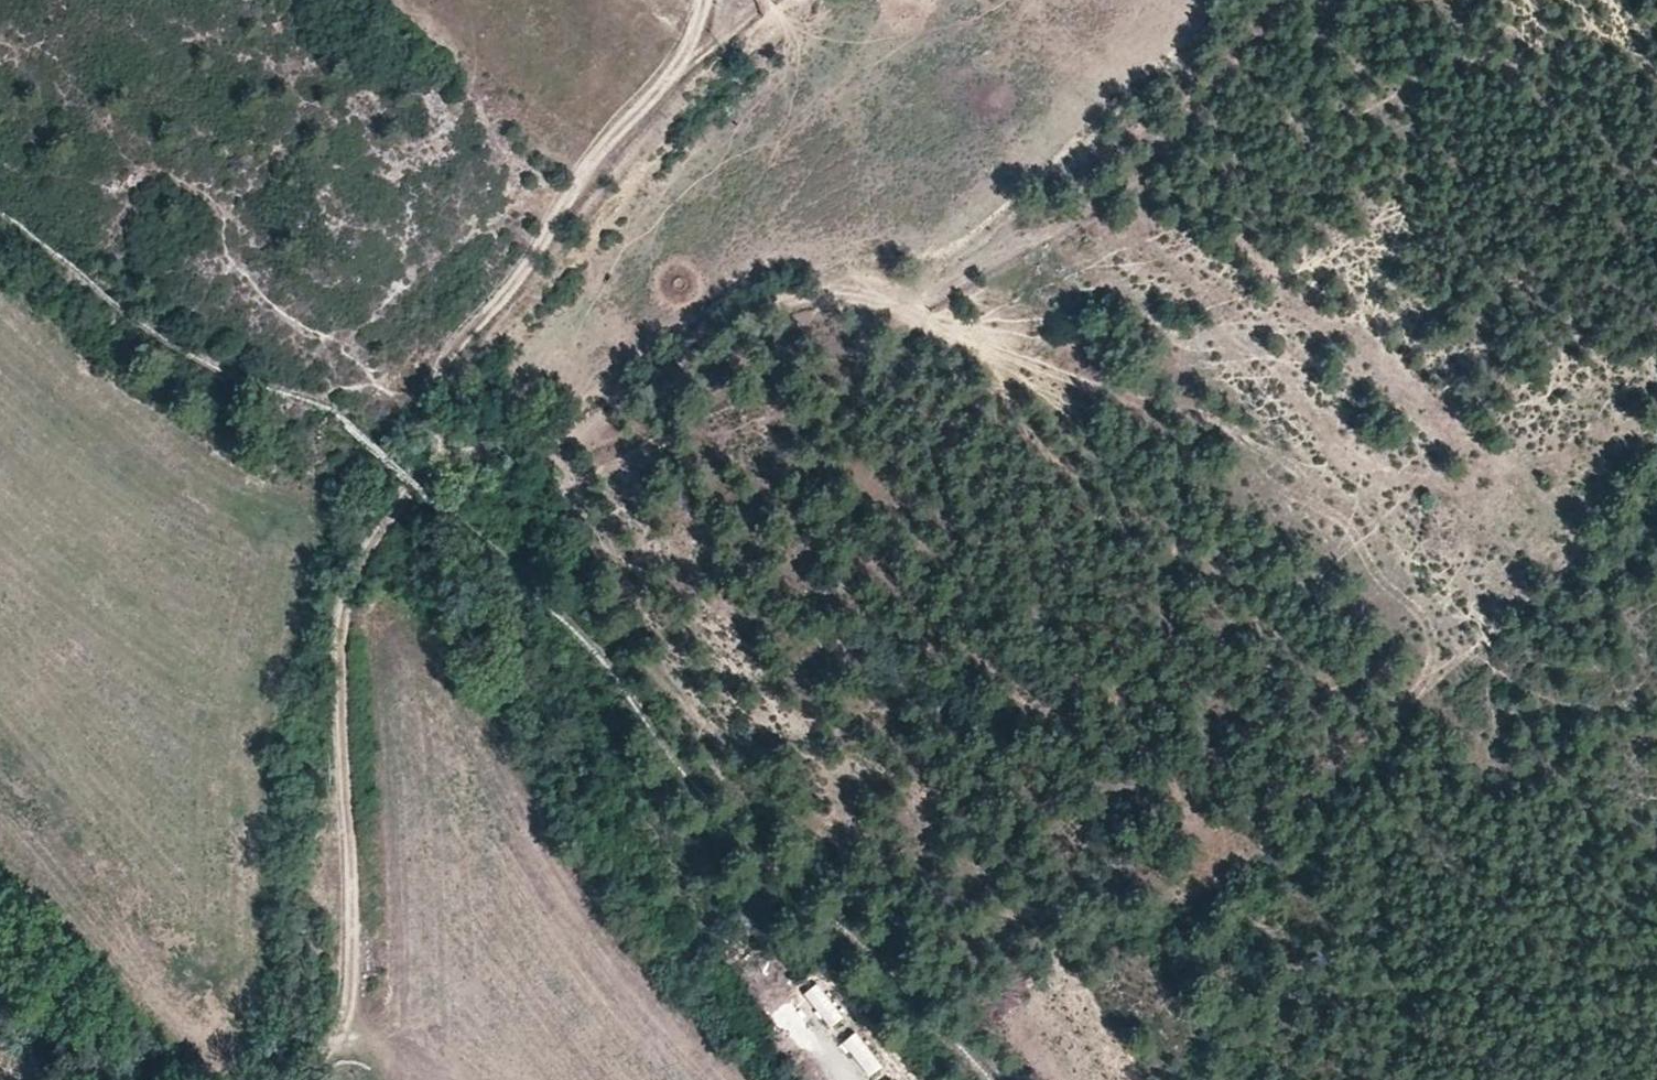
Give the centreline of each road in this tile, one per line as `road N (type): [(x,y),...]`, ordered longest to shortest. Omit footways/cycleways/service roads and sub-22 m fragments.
road 1 (track): [(707,0),(680,62),(589,161),(516,282),(429,378),(442,452),(369,552),(346,599),(340,746),(354,977),(336,1039),(299,1079)]
road 2 (track): [(1284,0),(1167,152),(1130,187),(920,295),(774,310),(642,379),(540,448),(493,461)]
road 3 (track): [(493,461),(523,530),(601,611),(660,709),(1014,1079)]

